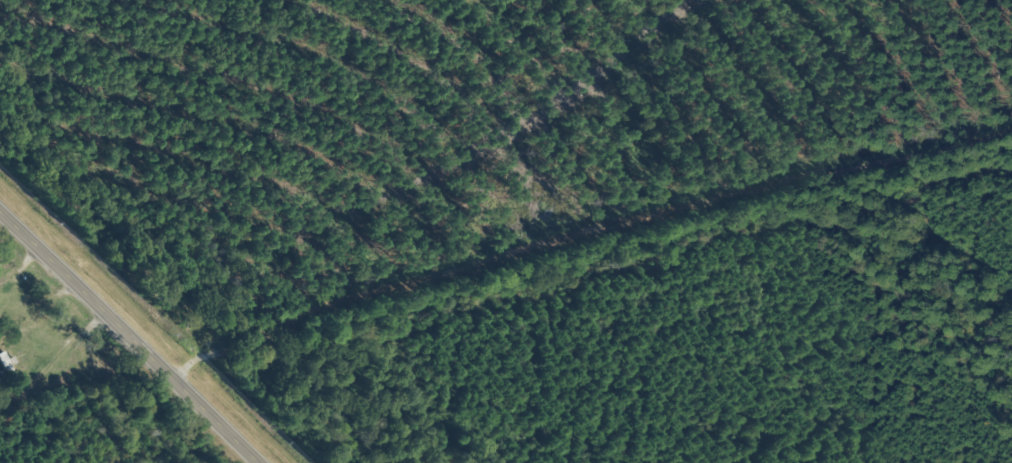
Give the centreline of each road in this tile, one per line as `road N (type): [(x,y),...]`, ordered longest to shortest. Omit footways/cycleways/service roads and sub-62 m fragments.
road 1 (residential): [(167,374),(193,388),(213,368),(1011,167)]
road 2 (secondary): [(0,212),(259,462)]
road 3 (residential): [(871,0),(948,183)]

